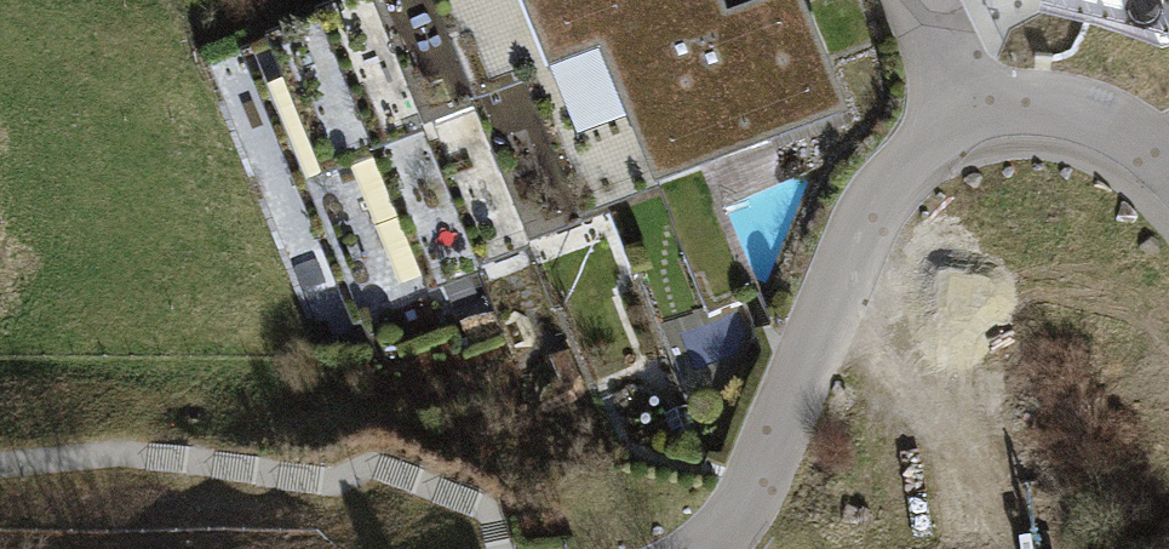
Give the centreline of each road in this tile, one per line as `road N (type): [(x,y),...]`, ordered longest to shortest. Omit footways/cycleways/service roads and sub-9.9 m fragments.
road 1 (residential): [(968,100),(926,131),(894,172),(846,256),(766,468),(703,548)]
road 2 (residential): [(1168,171),(1078,109),(1021,96),(968,100)]

